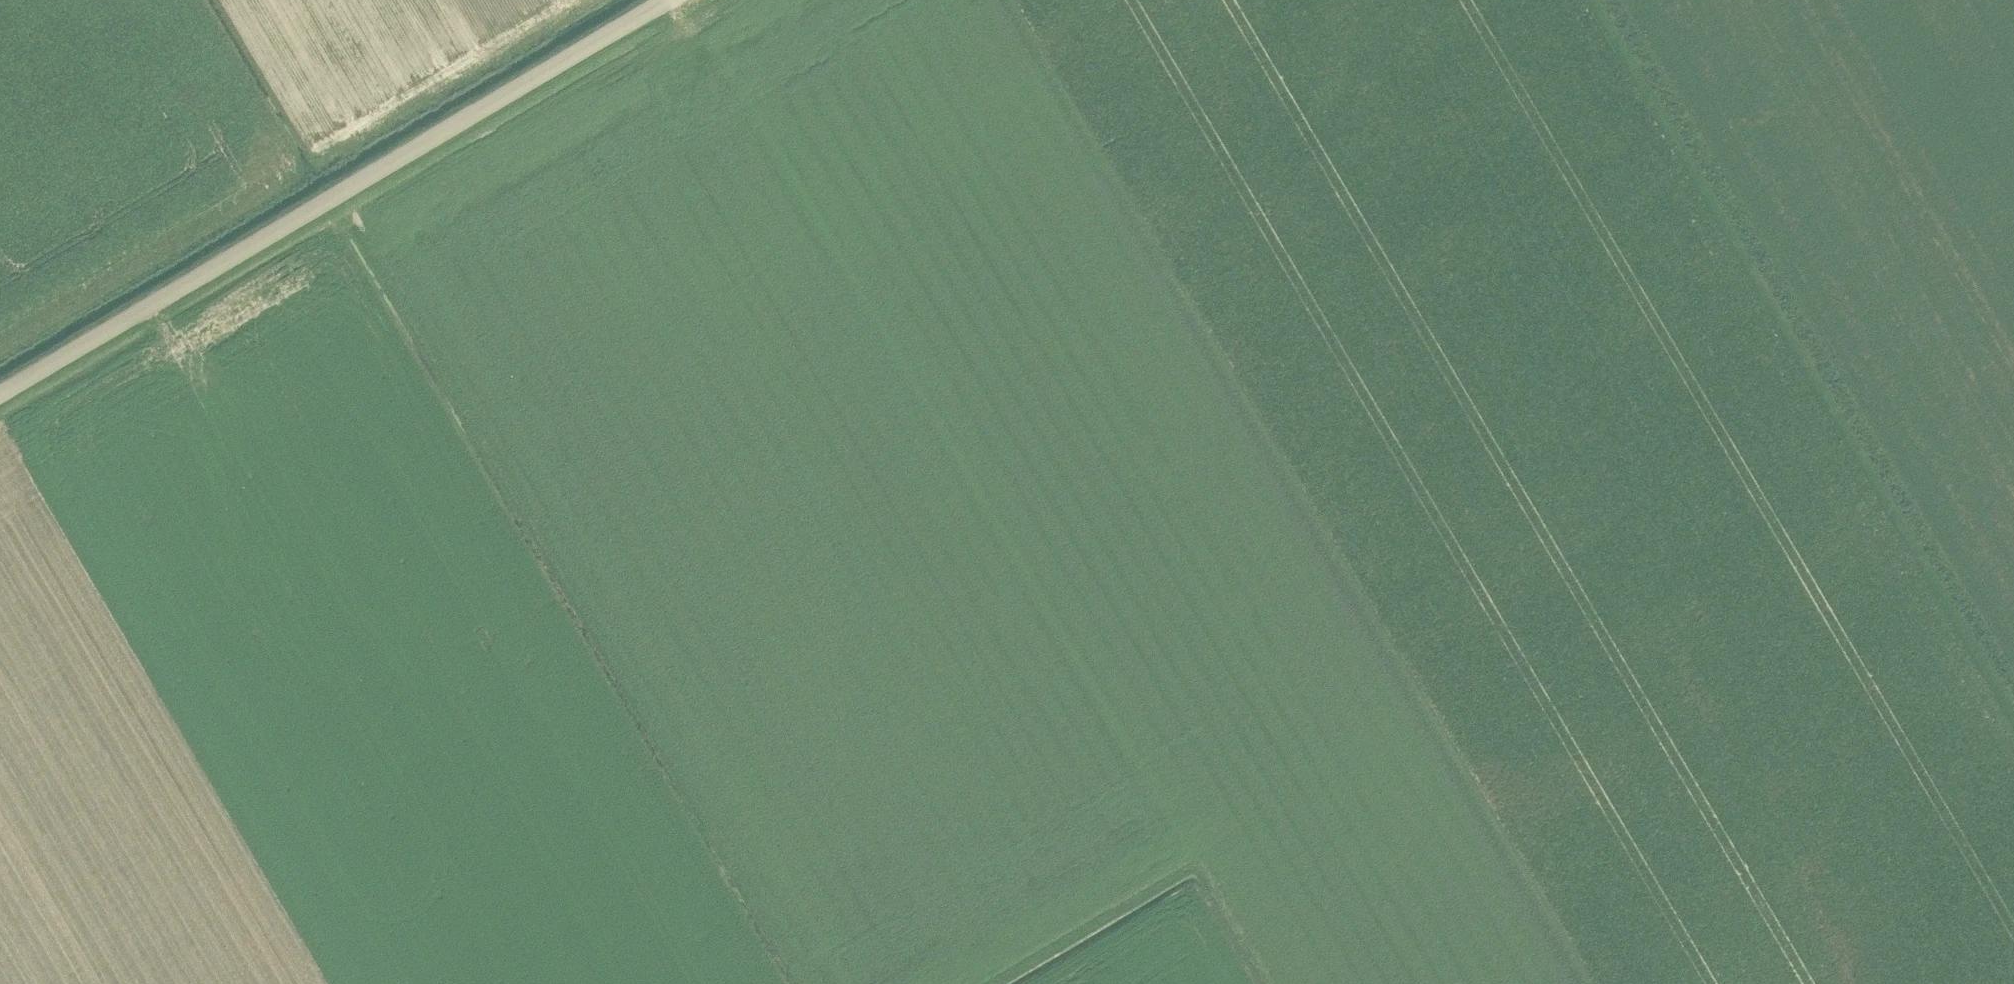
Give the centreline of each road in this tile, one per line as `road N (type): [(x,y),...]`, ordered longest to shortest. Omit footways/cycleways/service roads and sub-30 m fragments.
road 1 (unclassified): [(0,394),(669,0)]

